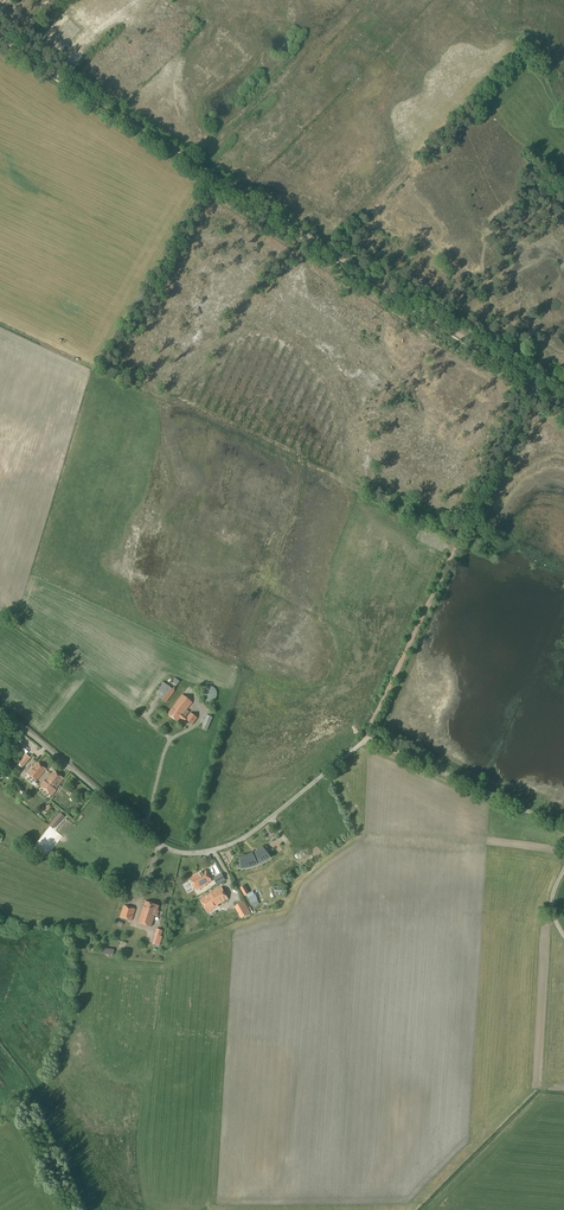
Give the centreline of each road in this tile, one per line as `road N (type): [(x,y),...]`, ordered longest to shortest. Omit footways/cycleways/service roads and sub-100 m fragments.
road 1 (track): [(506,366),(0,38)]
road 2 (unclassified): [(367,740),(244,840),(184,852),(0,710)]
road 3 (track): [(367,740),(535,385)]

